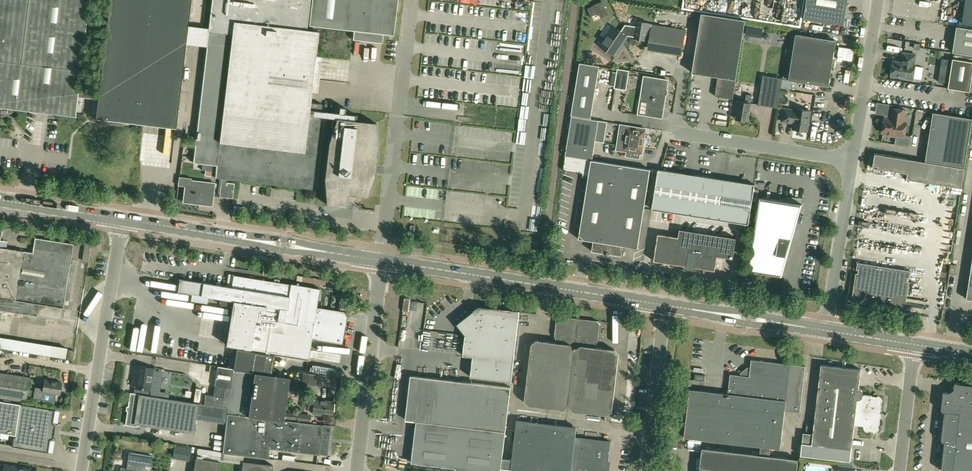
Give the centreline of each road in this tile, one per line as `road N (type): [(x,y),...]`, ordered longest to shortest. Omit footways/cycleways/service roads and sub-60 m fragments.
road 1 (secondary): [(667,306),(381,261)]
road 2 (secondary): [(381,261),(121,220)]
road 3 (unclassified): [(81,470),(121,220)]
road 4 (unclassified): [(357,470),(381,261)]
road 5 (unclassified): [(852,161),(673,132)]
road 6 (unclassified): [(852,161),(827,331)]
road 7 (unclassified): [(878,0),(852,161)]
road 8 (secondary): [(827,331),(667,306)]
road 9 (unclassified): [(665,318),(647,470)]
road 10 (unclassified): [(900,470),(916,345)]
road 11 (secondary): [(121,220),(0,201)]

